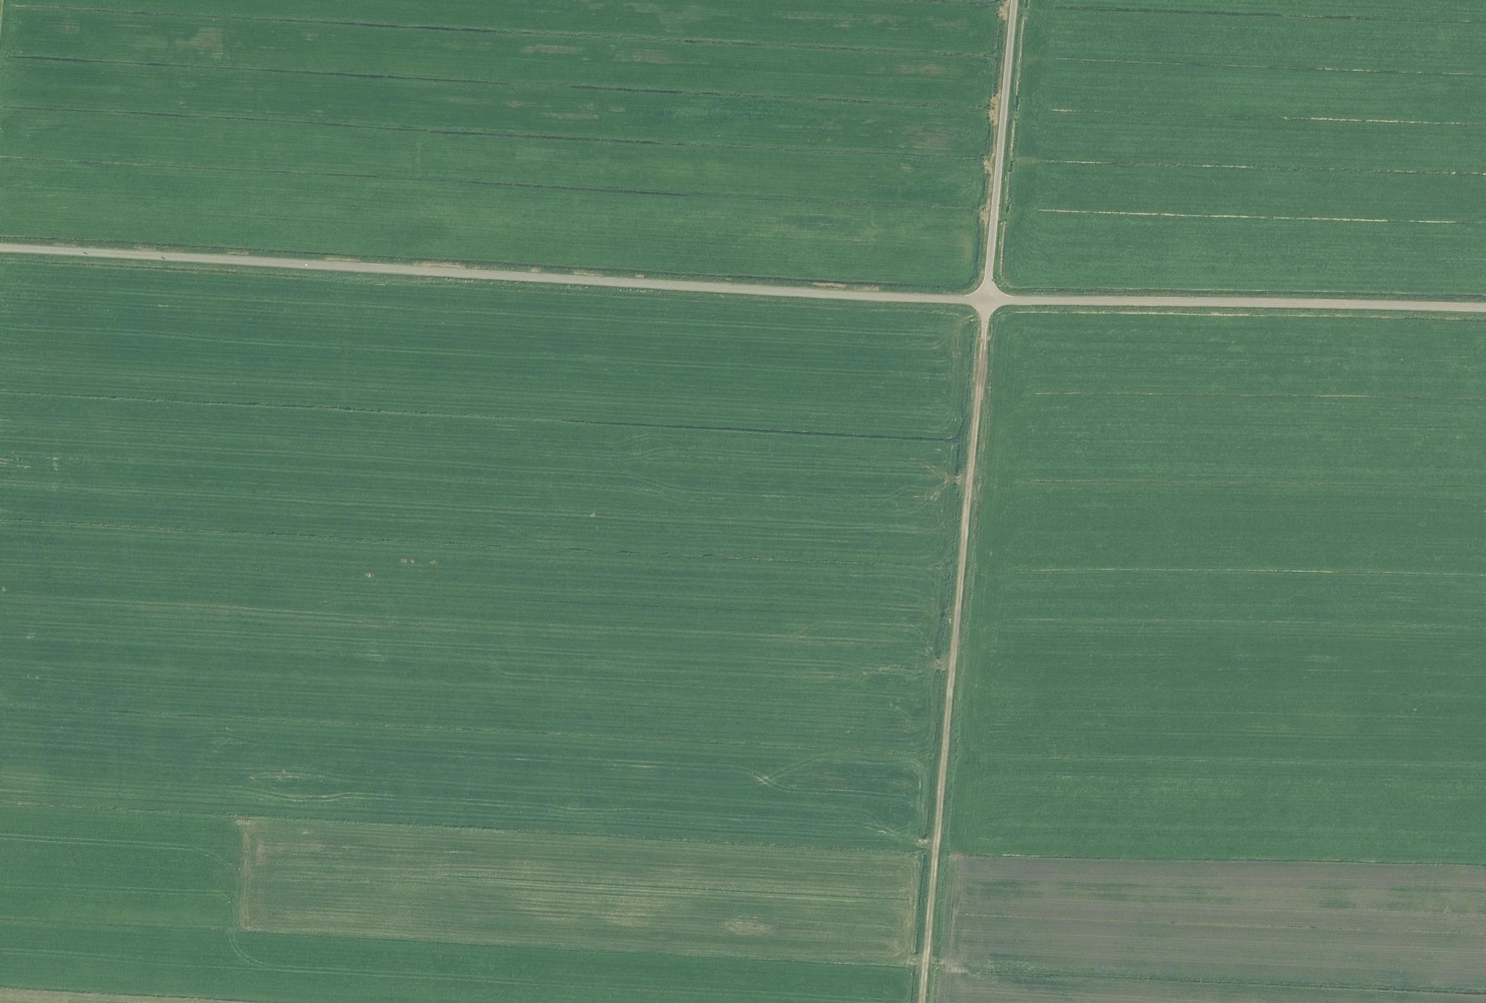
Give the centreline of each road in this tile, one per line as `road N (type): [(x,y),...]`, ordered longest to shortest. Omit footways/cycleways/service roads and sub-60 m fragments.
road 1 (unclassified): [(987,299),(0,248)]
road 2 (track): [(922,1002),(987,299)]
road 3 (unclassified): [(1485,309),(987,299)]
road 4 (unclassified): [(987,299),(1014,0)]

